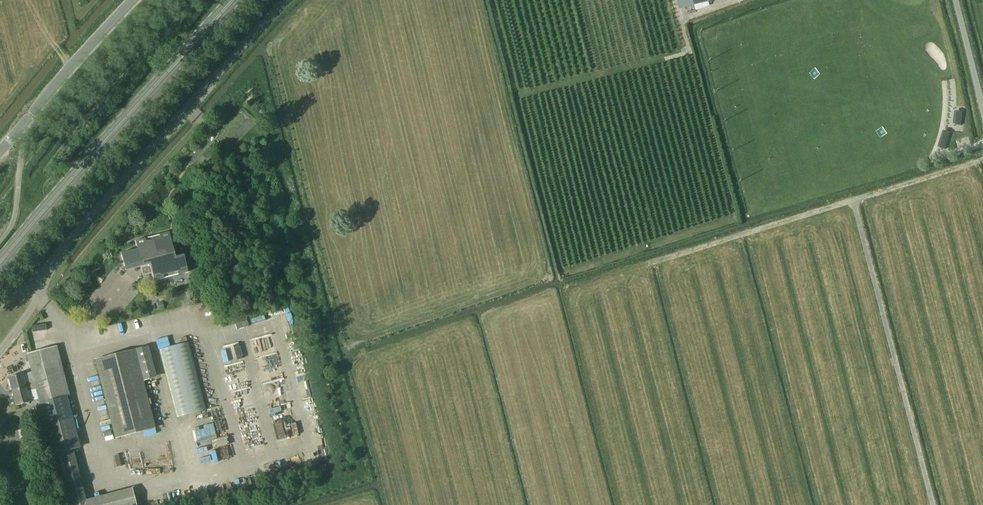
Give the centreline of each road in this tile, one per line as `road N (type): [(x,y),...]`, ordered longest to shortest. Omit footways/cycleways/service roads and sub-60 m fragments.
road 1 (unclassified): [(43,277),(283,0)]
road 2 (primary): [(0,263),(234,0)]
road 3 (track): [(652,263),(982,158)]
road 4 (track): [(933,504),(853,201)]
road 5 (tertiary): [(0,152),(132,0)]

